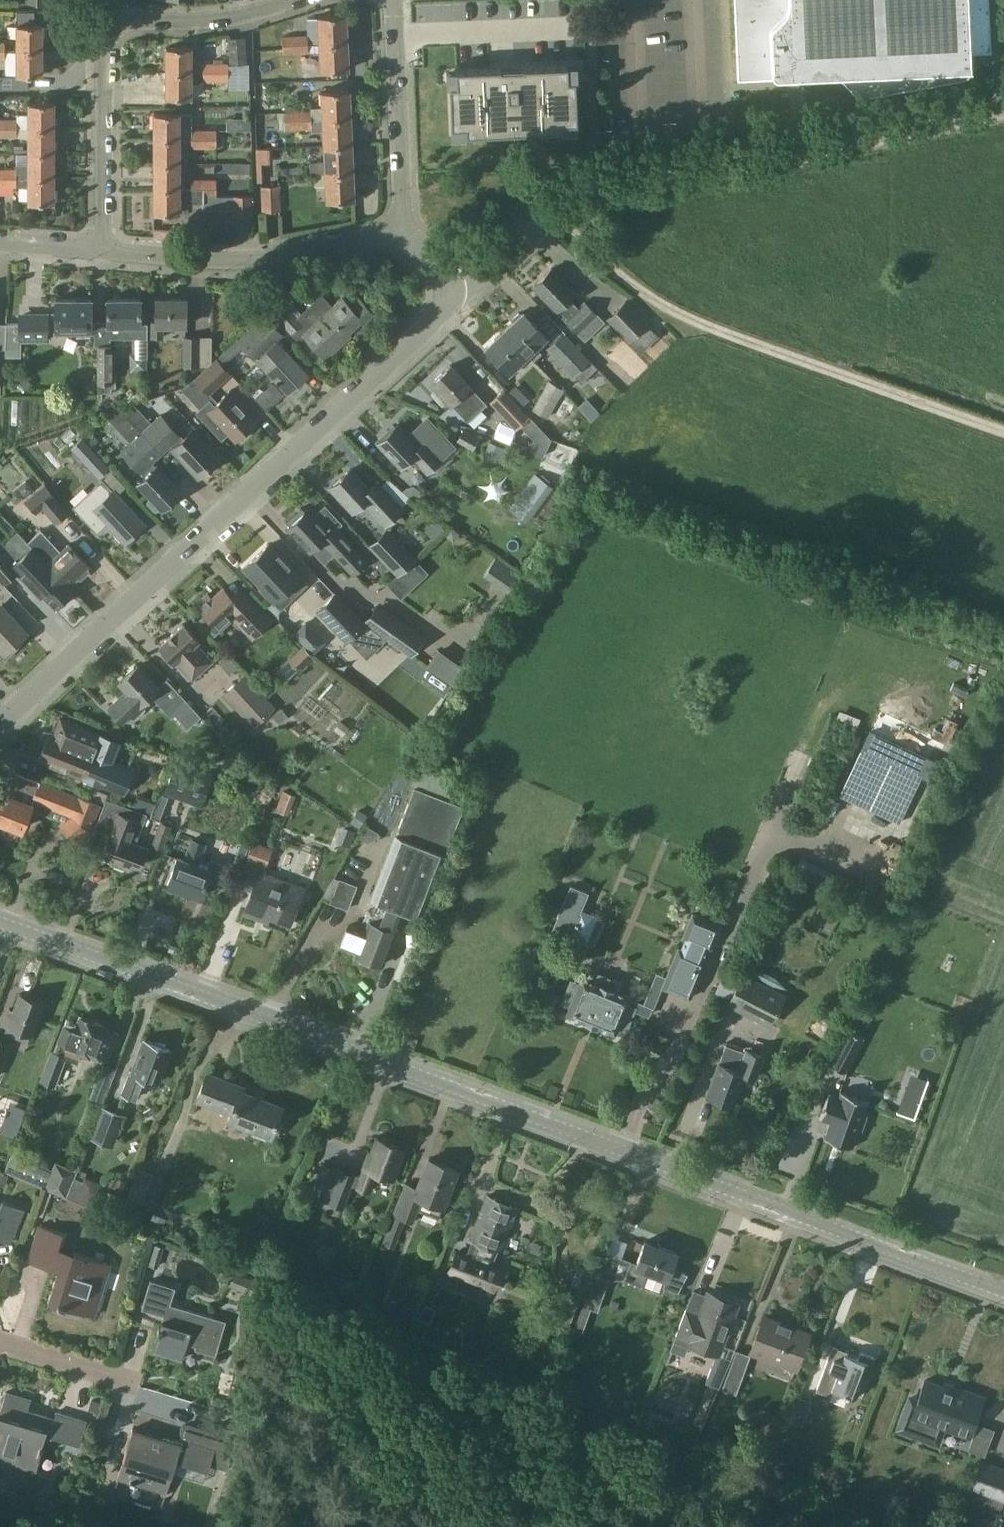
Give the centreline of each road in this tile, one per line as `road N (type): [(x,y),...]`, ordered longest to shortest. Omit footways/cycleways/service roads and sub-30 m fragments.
road 1 (tertiary): [(1003,1297),(0,925)]
road 2 (residential): [(0,714),(460,294)]
road 3 (track): [(547,215),(674,314),(1003,432)]
road 4 (unclassified): [(599,192),(1003,107)]
road 5 (residential): [(401,232),(277,258),(103,250)]
road 6 (residential): [(103,250),(103,40),(122,19)]
road 7 (residential): [(401,232),(392,0)]
road 8 (residential): [(460,294),(547,215),(599,192)]
road 9 (residential): [(122,19),(233,15),(286,0)]
road 10 (residential): [(122,1374),(0,1346)]

